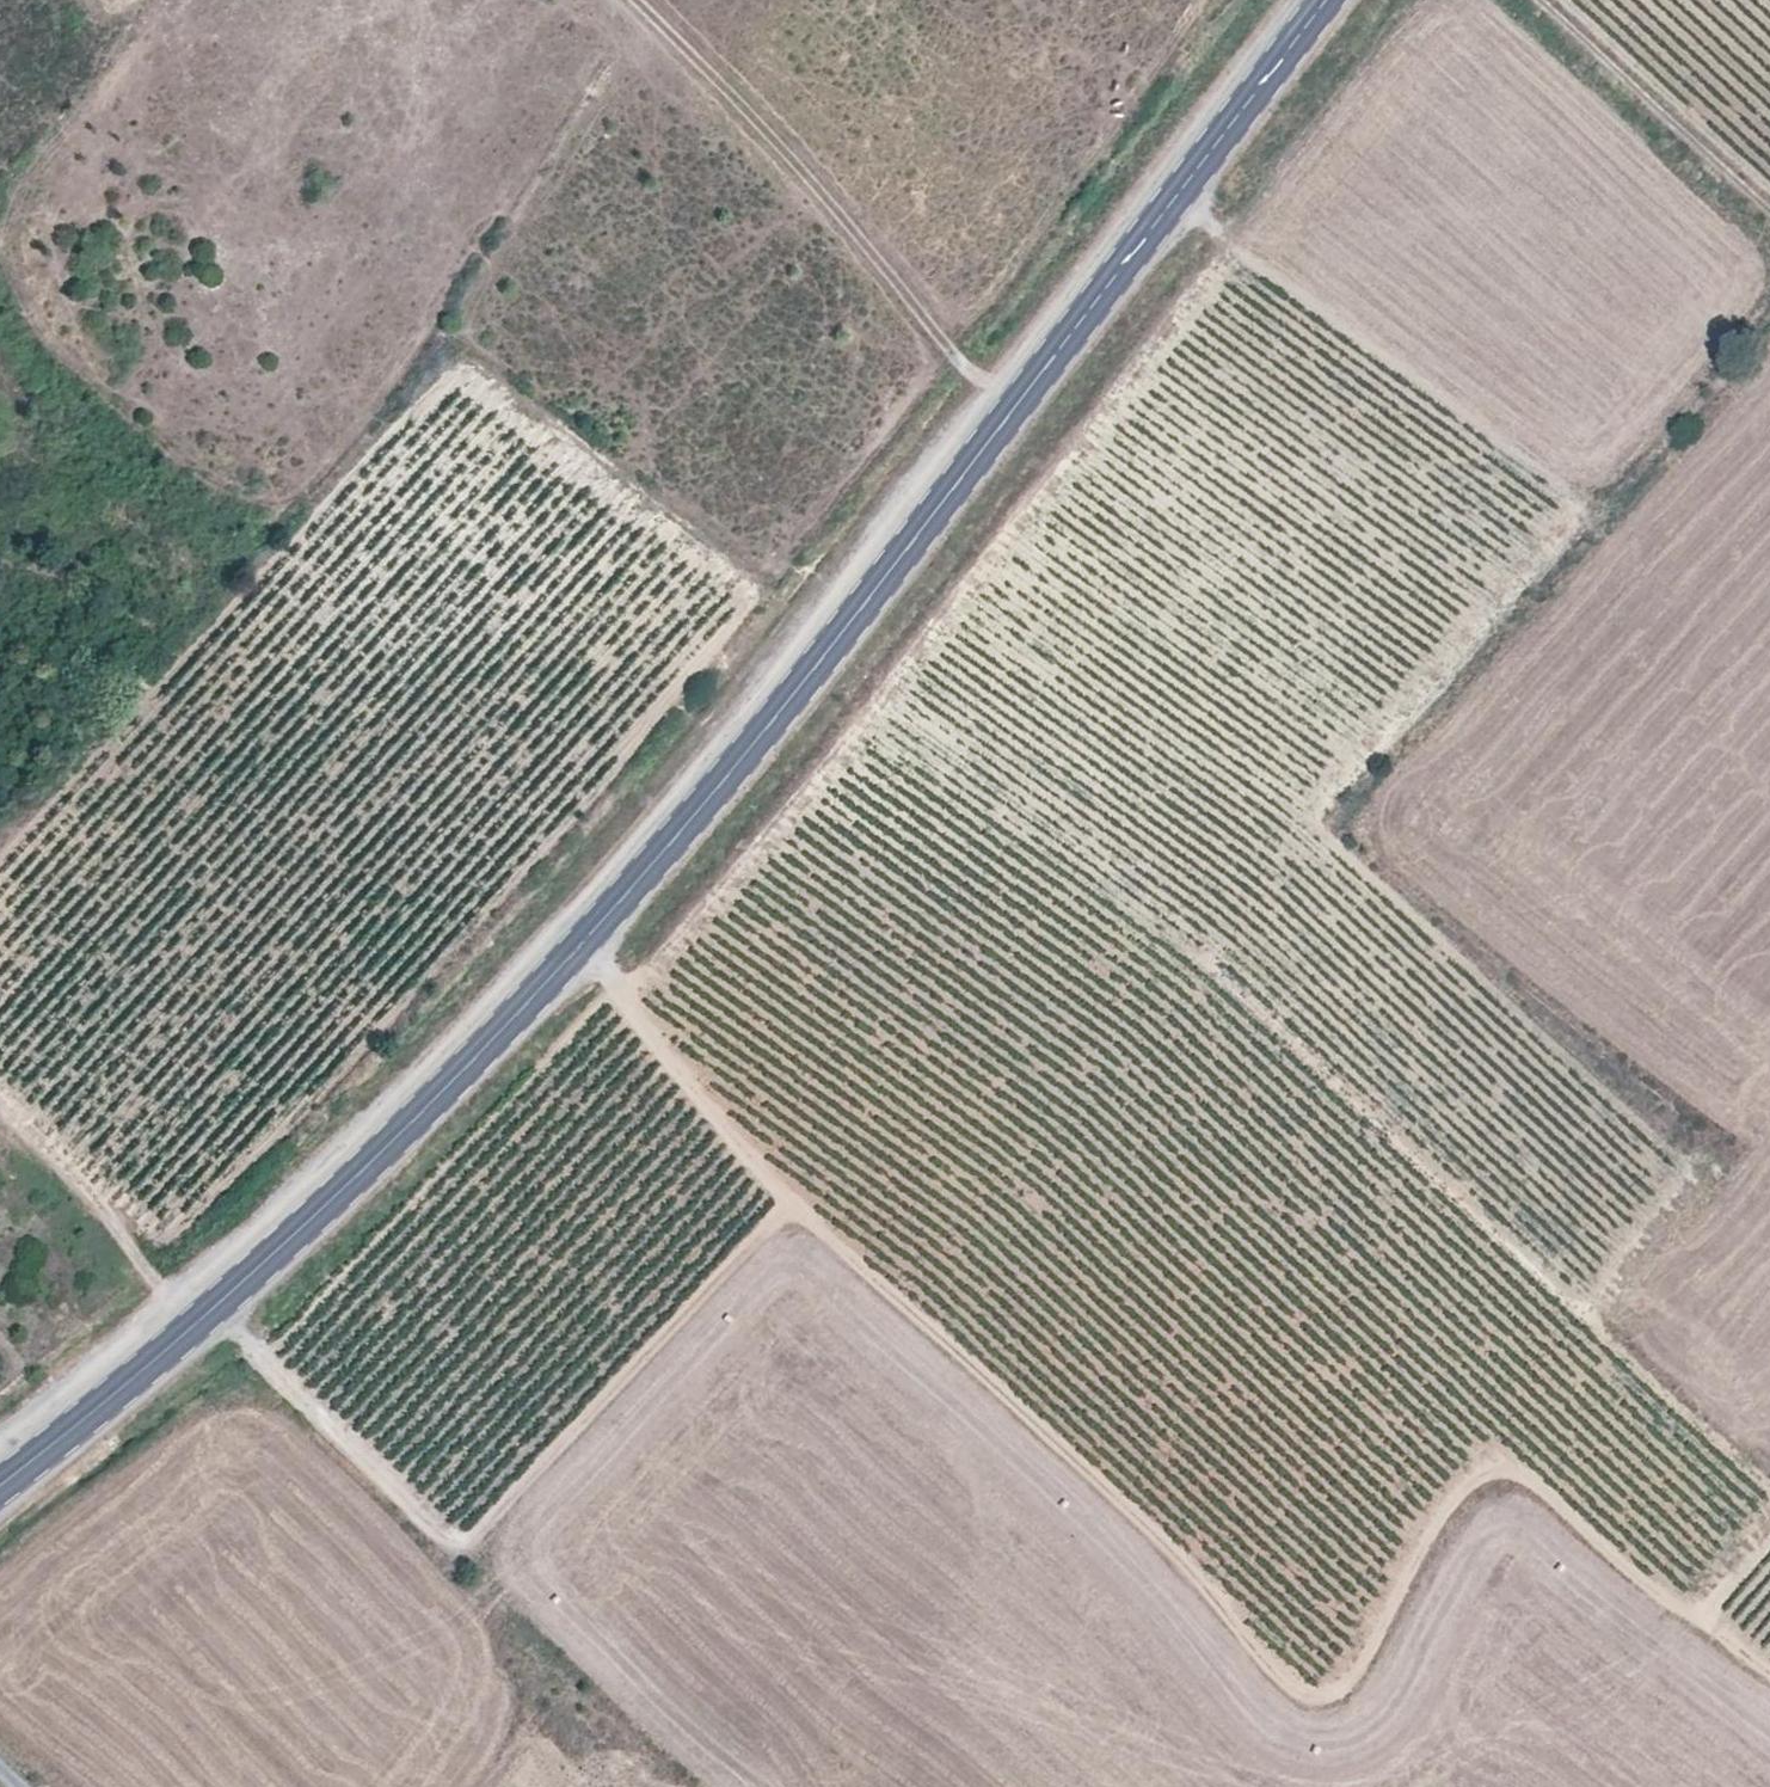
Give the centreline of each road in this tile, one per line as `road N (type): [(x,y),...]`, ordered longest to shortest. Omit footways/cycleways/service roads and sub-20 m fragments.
road 1 (tertiary): [(0,1486),(234,1292),(383,1152),(631,889),(841,631),(1327,0)]
road 2 (track): [(1769,1675),(1512,1480),(1439,1500),(1352,1707),(1274,1682),(1188,1565),(774,1202),(570,954)]

